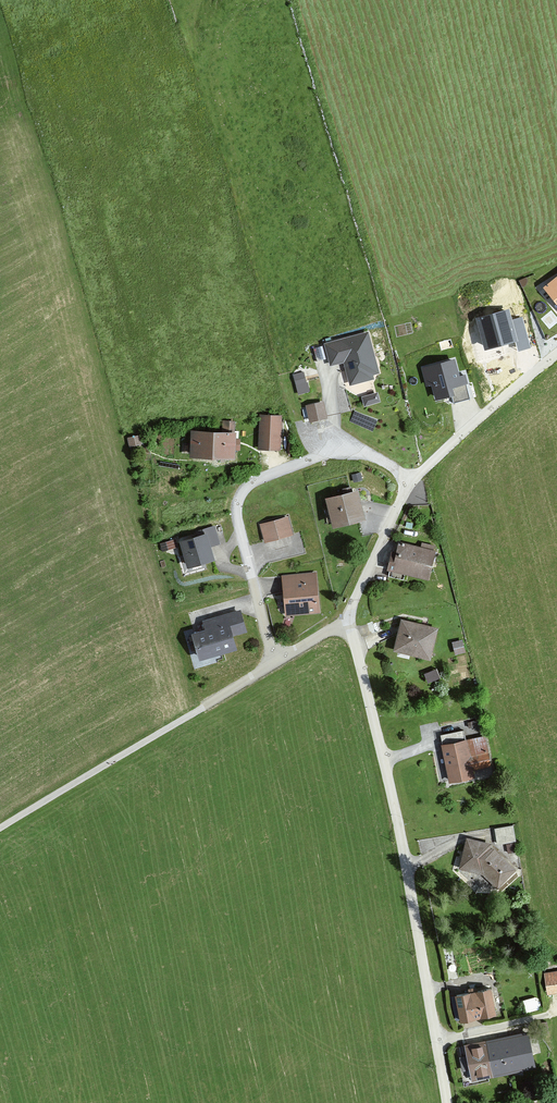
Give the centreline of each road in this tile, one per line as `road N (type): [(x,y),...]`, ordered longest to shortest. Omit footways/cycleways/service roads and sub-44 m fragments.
road 1 (residential): [(346,619),(408,869),(447,1102)]
road 2 (residential): [(409,482),(363,452),(314,454),(240,494),(243,543),(275,660)]
road 3 (unclassified): [(0,829),(275,660)]
road 4 (residential): [(409,482),(556,354)]
road 5 (residential): [(346,619),(409,482)]
road 6 (track): [(437,1045),(556,1015)]

